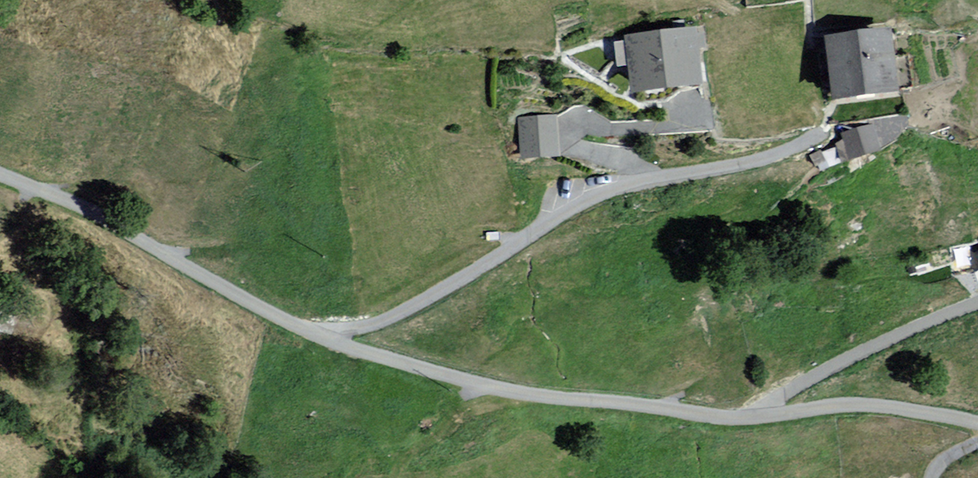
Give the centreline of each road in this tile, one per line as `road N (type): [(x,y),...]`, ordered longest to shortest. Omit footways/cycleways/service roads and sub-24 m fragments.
road 1 (residential): [(977,425),(846,404),(701,416),(479,385),(324,339)]
road 2 (residential): [(324,339),(401,314),(564,212),(638,181),(768,160),(818,137)]
road 3 (residential): [(324,339),(90,212),(0,174)]

